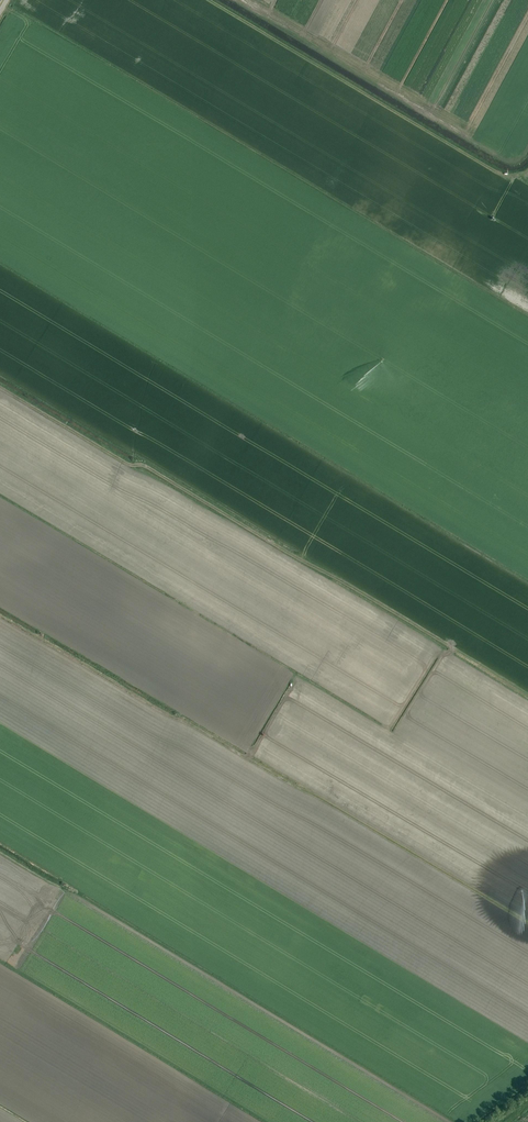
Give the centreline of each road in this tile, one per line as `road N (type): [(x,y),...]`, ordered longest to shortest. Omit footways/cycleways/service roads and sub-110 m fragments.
road 1 (track): [(527,925),(0,616)]
road 2 (track): [(245,0),(435,114)]

